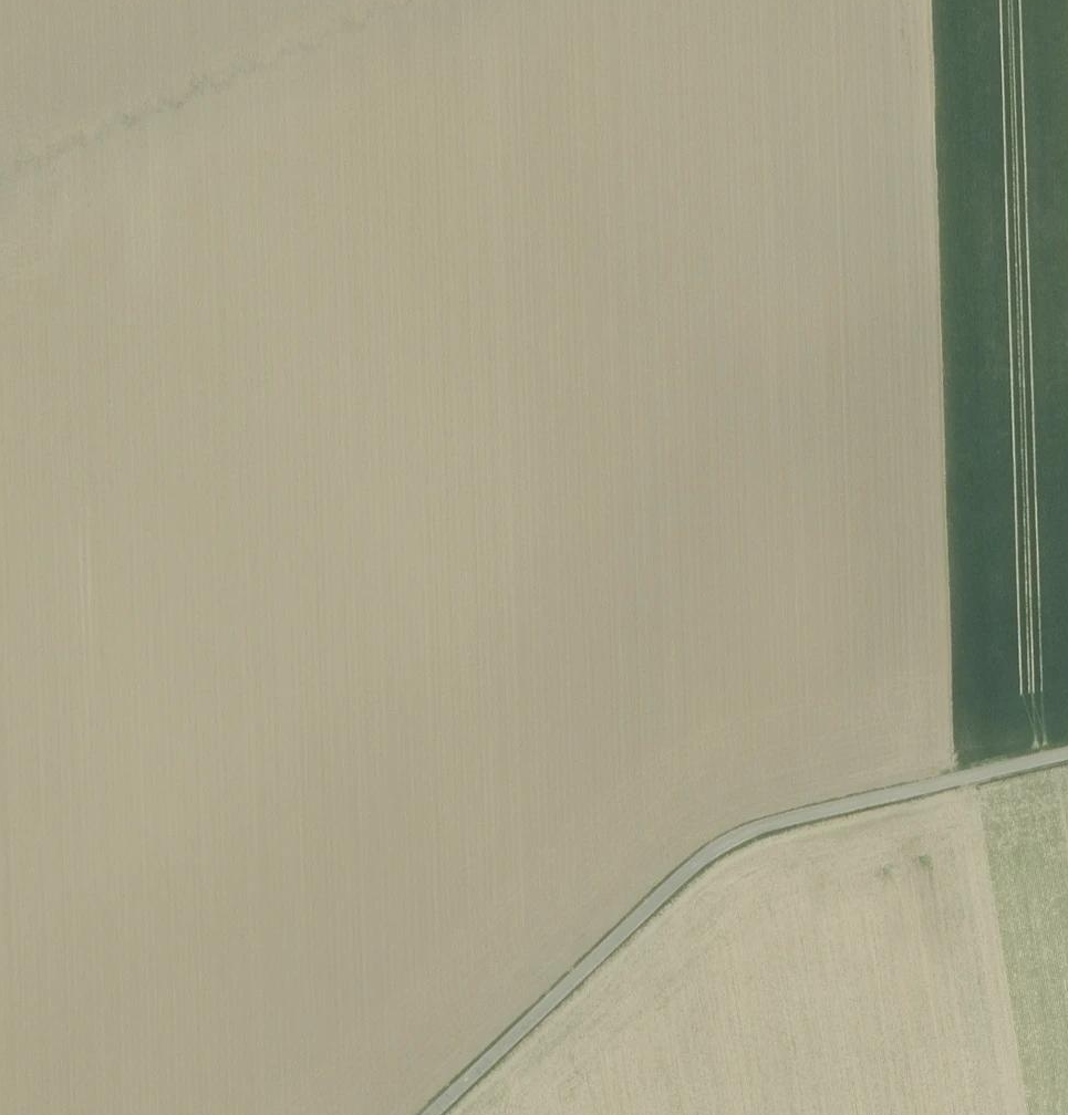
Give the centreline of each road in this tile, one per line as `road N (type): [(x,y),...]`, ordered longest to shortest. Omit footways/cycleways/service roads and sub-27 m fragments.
road 1 (track): [(423,1114),(708,841),(761,816),(1067,748)]

